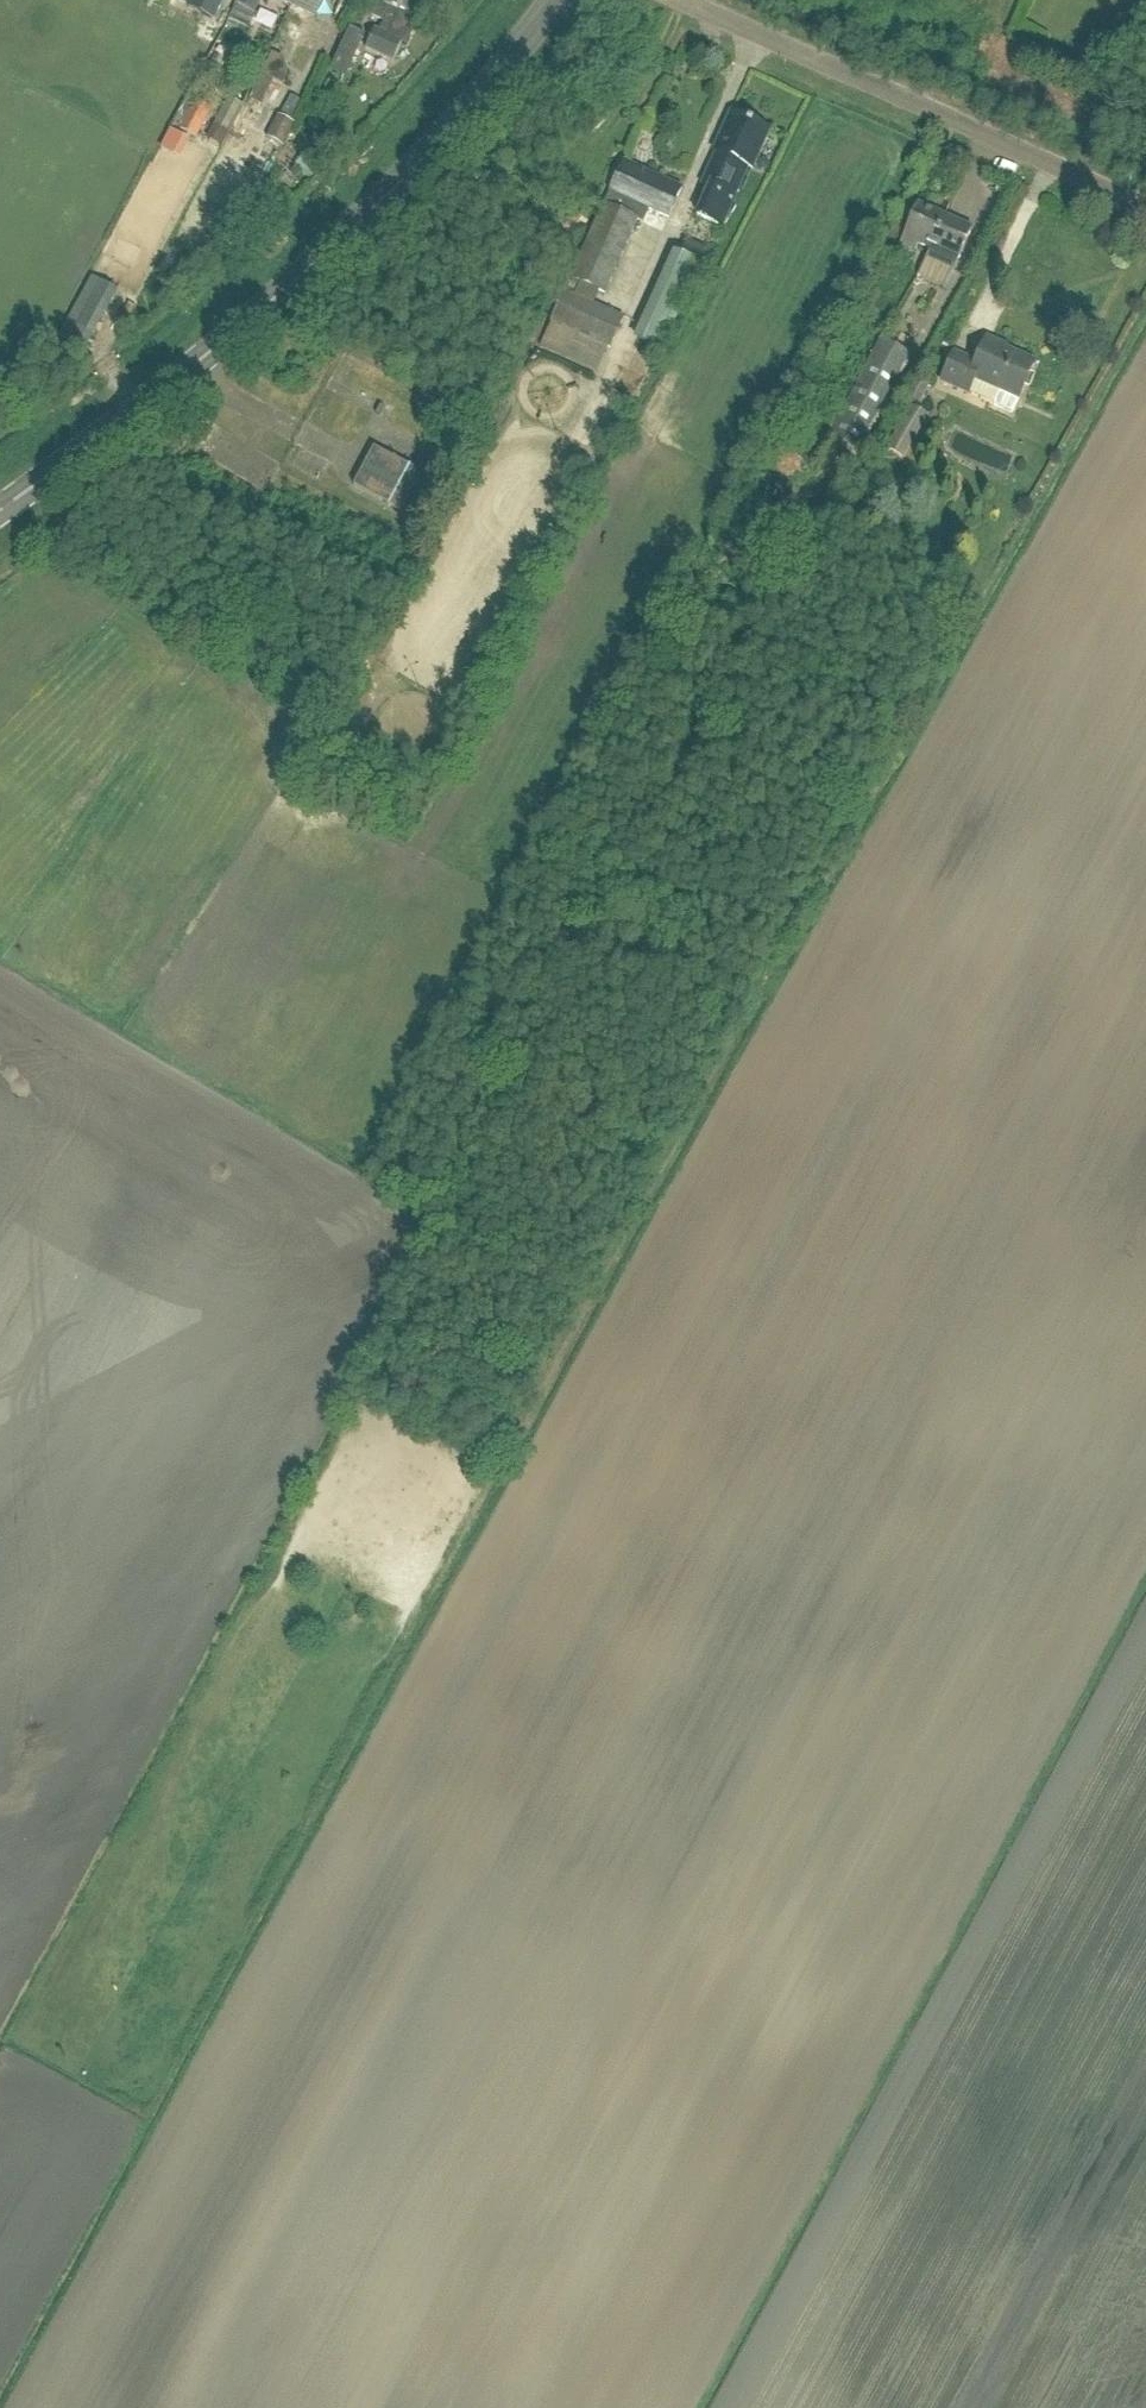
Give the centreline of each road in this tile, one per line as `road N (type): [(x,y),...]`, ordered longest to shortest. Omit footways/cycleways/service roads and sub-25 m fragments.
road 1 (tertiary): [(0,509),(166,388),(362,220),(459,122),(557,0)]
road 2 (unclassified): [(1145,208),(678,0)]

